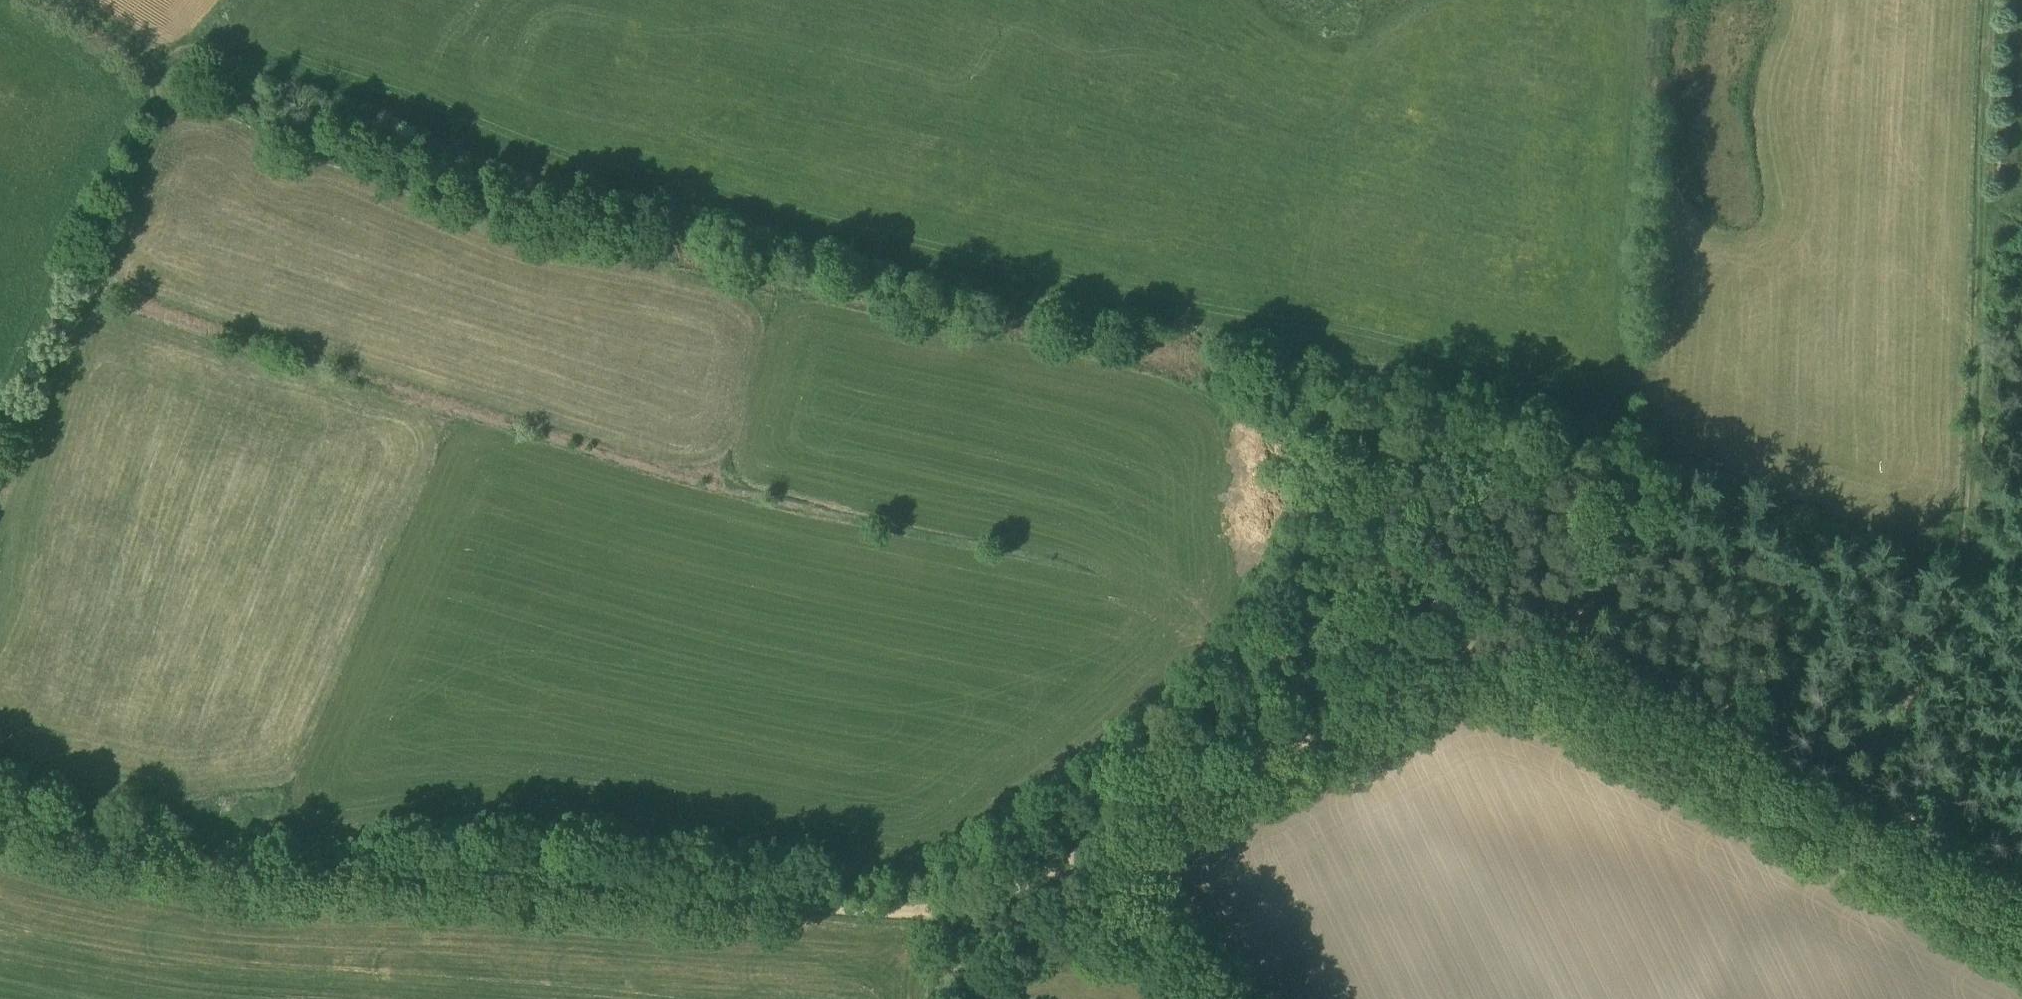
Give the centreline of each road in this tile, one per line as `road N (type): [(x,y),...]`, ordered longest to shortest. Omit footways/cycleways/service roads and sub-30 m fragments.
road 1 (track): [(2021,928),(1576,693),(1516,672),(1447,679),(1096,847),(996,892),(936,907),(175,862),(0,817)]
road 2 (track): [(1096,847),(1233,998)]

